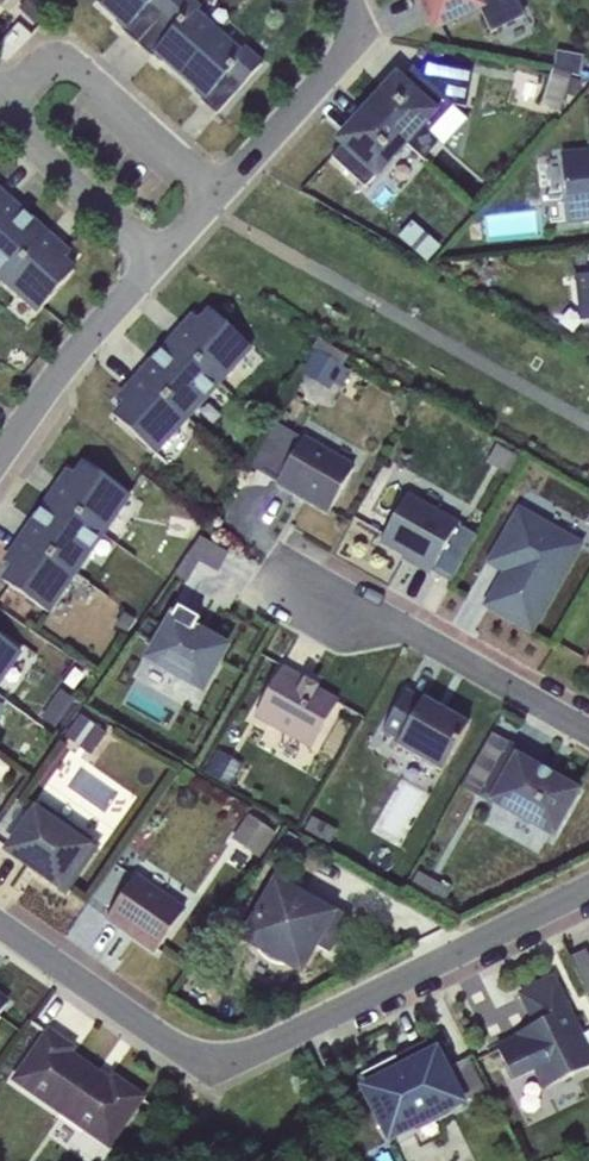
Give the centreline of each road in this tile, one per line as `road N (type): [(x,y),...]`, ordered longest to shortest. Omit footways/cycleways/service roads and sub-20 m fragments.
road 1 (residential): [(0,922),(207,1062),(248,1055),(588,889)]
road 2 (residential): [(588,734),(406,629),(294,589)]
road 3 (residential): [(220,193),(71,64),(45,61),(0,101)]
road 4 (residential): [(0,457),(62,369),(157,262)]
road 5 (residential): [(220,193),(341,62),(357,35),(350,0)]
road 6 (residential): [(0,112),(157,262)]

